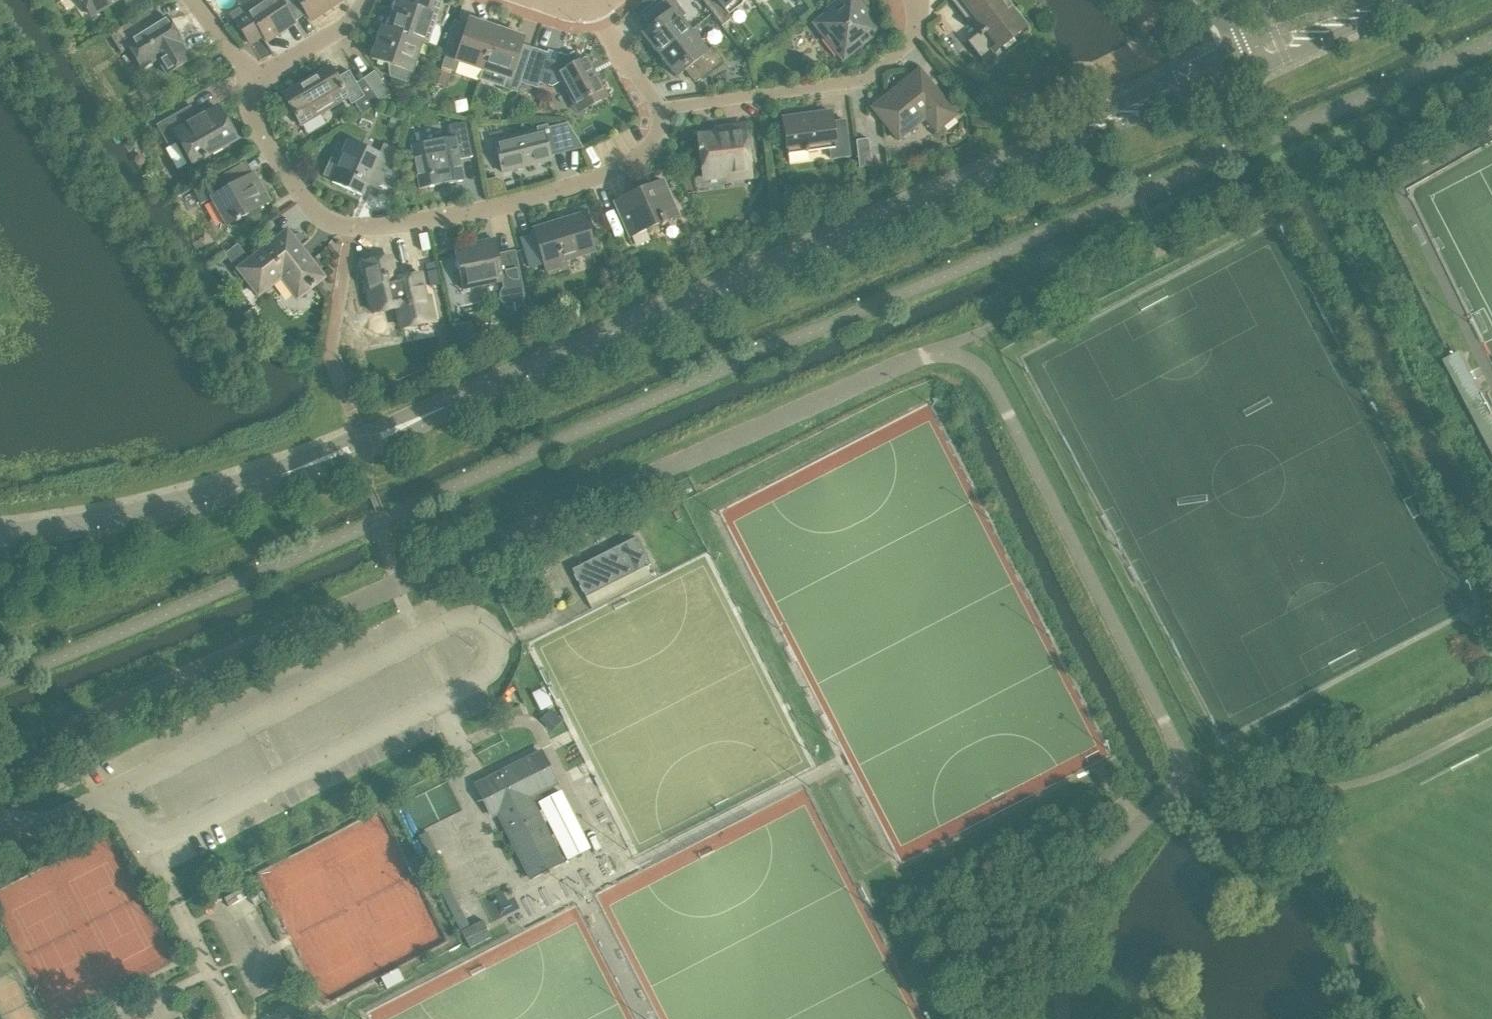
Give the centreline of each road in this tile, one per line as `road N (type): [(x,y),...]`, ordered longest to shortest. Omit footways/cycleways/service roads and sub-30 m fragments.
road 1 (tertiary): [(0,532),(133,514),(368,443),(1226,70)]
road 2 (residential): [(651,109),(651,136),(621,166),(544,197),(456,219),(352,222),(303,191),(276,146),(254,76)]
road 3 (residential): [(651,109),(865,81),(917,35),(919,0)]
road 4 (tertiary): [(1226,70),(1393,0)]
road 5 (residential): [(254,76),(317,48),(368,0)]
road 6 (residential): [(651,109),(587,2)]

